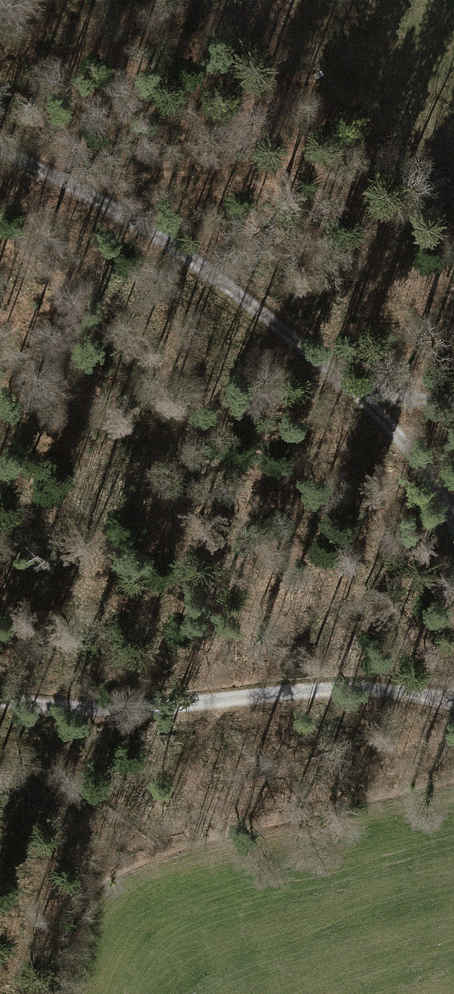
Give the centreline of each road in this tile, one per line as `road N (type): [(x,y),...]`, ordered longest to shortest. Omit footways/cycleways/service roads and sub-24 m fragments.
road 1 (track): [(453,698),(380,685),(163,705),(0,694)]
road 2 (track): [(0,147),(133,226),(354,389)]
road 3 (track): [(453,492),(354,389),(453,400)]

